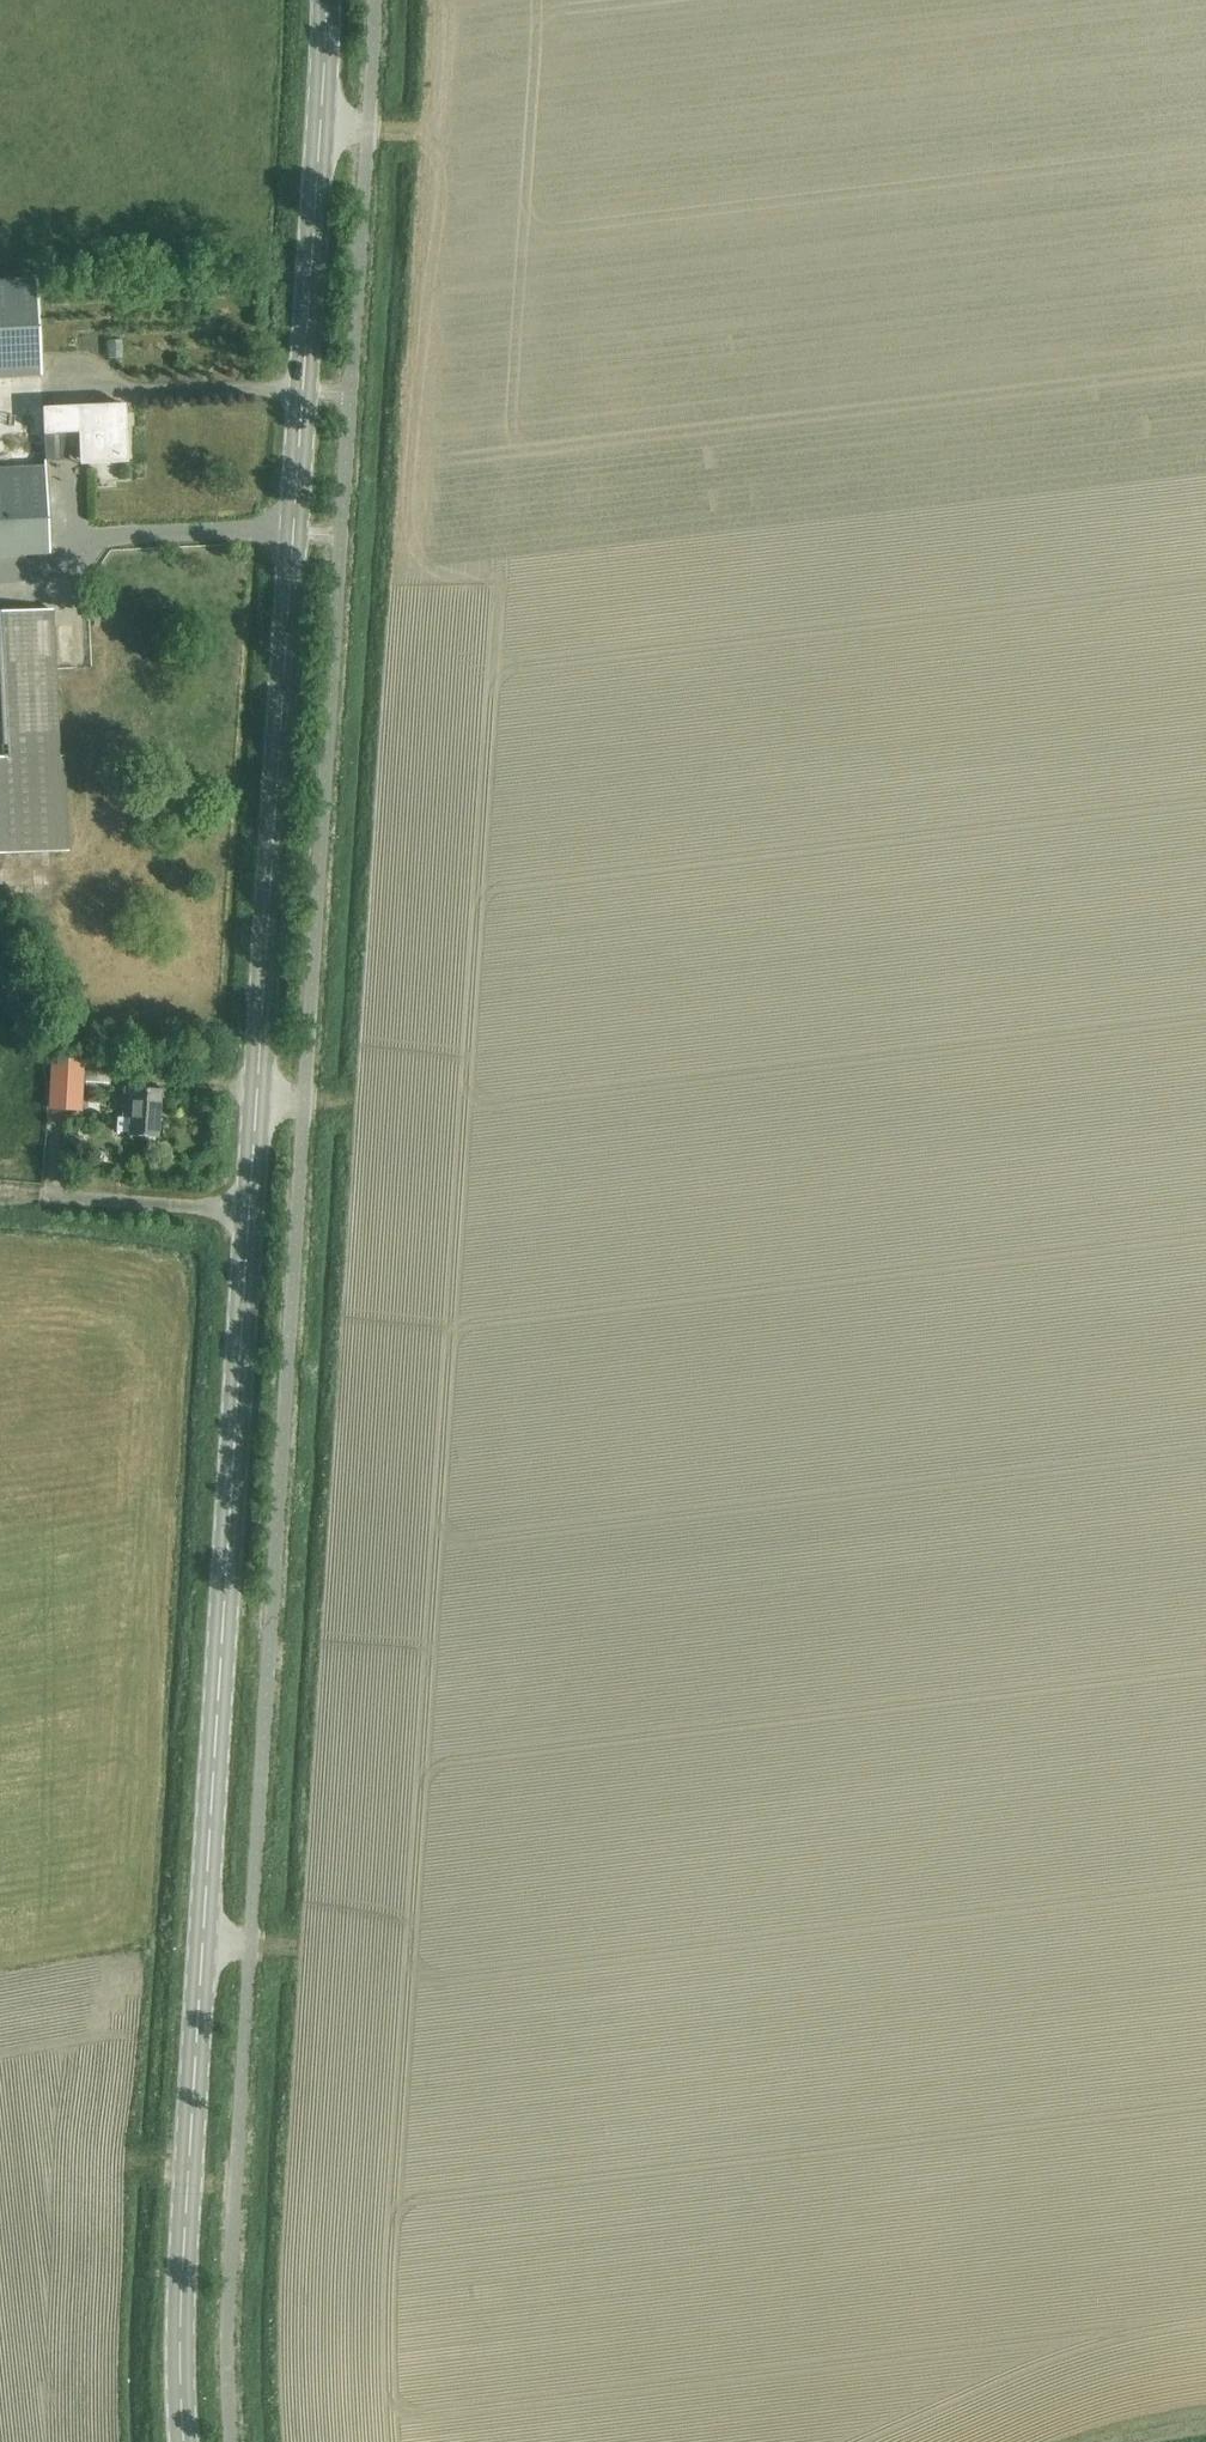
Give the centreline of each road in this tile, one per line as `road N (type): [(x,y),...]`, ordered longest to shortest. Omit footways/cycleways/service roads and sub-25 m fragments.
road 1 (tertiary): [(183,2441),(186,2185),(326,0)]

